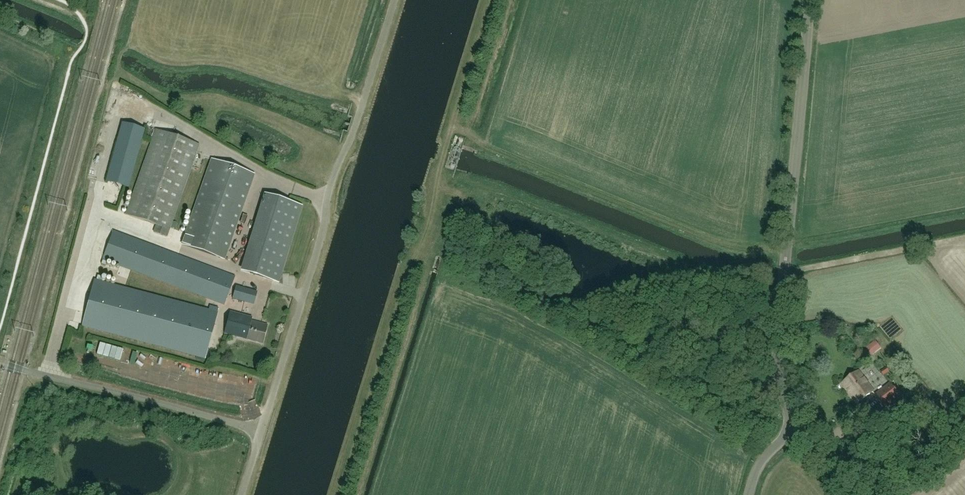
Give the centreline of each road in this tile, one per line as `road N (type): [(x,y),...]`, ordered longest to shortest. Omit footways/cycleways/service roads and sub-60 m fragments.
road 1 (unclassified): [(262,431),(330,189),(395,0)]
road 2 (tertiary): [(799,428),(782,393),(777,354),(813,0)]
road 3 (track): [(787,252),(732,247),(482,148)]
road 4 (unclassified): [(262,431),(0,363)]
road 5 (track): [(788,243),(964,209)]

